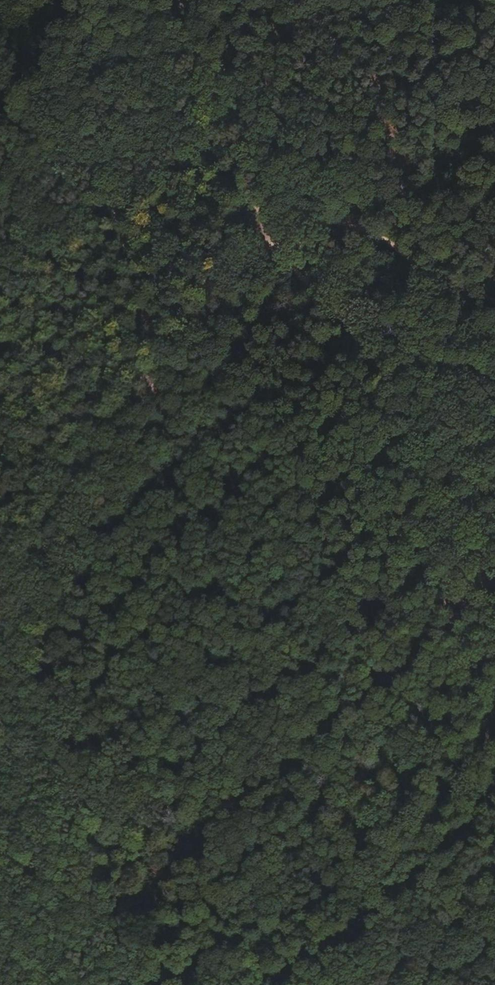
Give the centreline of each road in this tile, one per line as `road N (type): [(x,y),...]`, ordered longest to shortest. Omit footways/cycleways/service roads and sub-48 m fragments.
road 1 (track): [(494,296),(349,224),(298,221),(268,237),(111,431),(0,596)]
road 2 (track): [(494,505),(268,237),(179,0)]
road 3 (track): [(0,253),(201,59),(314,19),(414,6),(494,10)]
road 4 (track): [(0,512),(138,984)]
road 5 (track): [(6,250),(230,135),(266,136),(332,163),(349,224)]
road 6 (track): [(494,892),(467,906),(393,984)]

